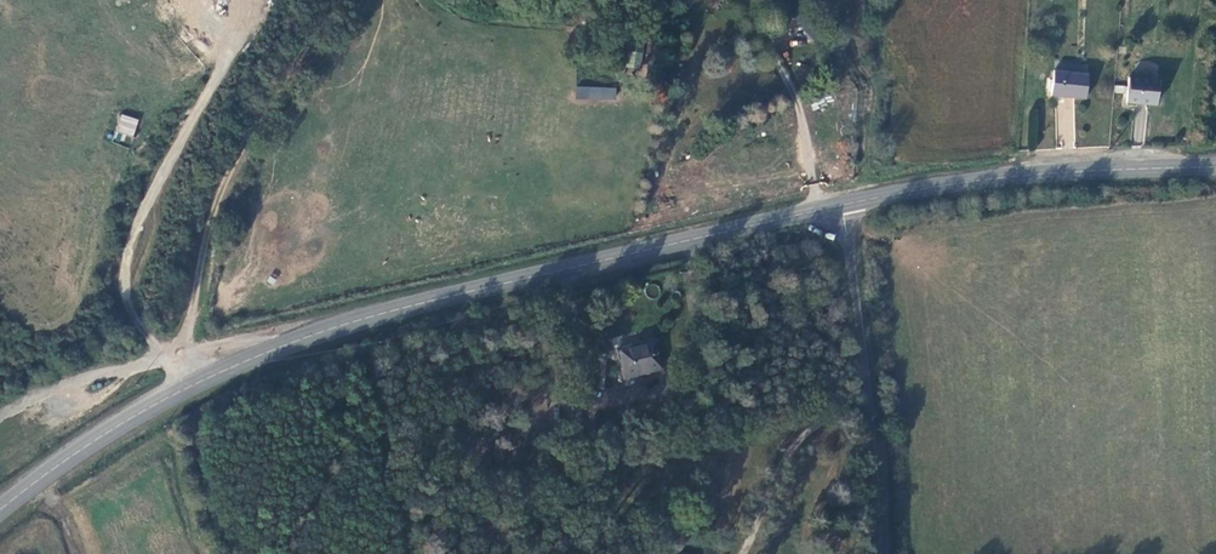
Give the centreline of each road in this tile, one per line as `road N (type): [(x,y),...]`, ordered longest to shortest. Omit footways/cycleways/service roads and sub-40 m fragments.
road 1 (secondary): [(185,388),(368,320),(851,203),(996,176),(1215,162)]
road 2 (track): [(167,351),(216,175),(324,0)]
road 3 (track): [(851,203),(874,553)]
road 4 (secondary): [(0,511),(105,433),(185,388)]
road 5 (unclassified): [(185,388),(167,351),(60,382),(0,409)]

